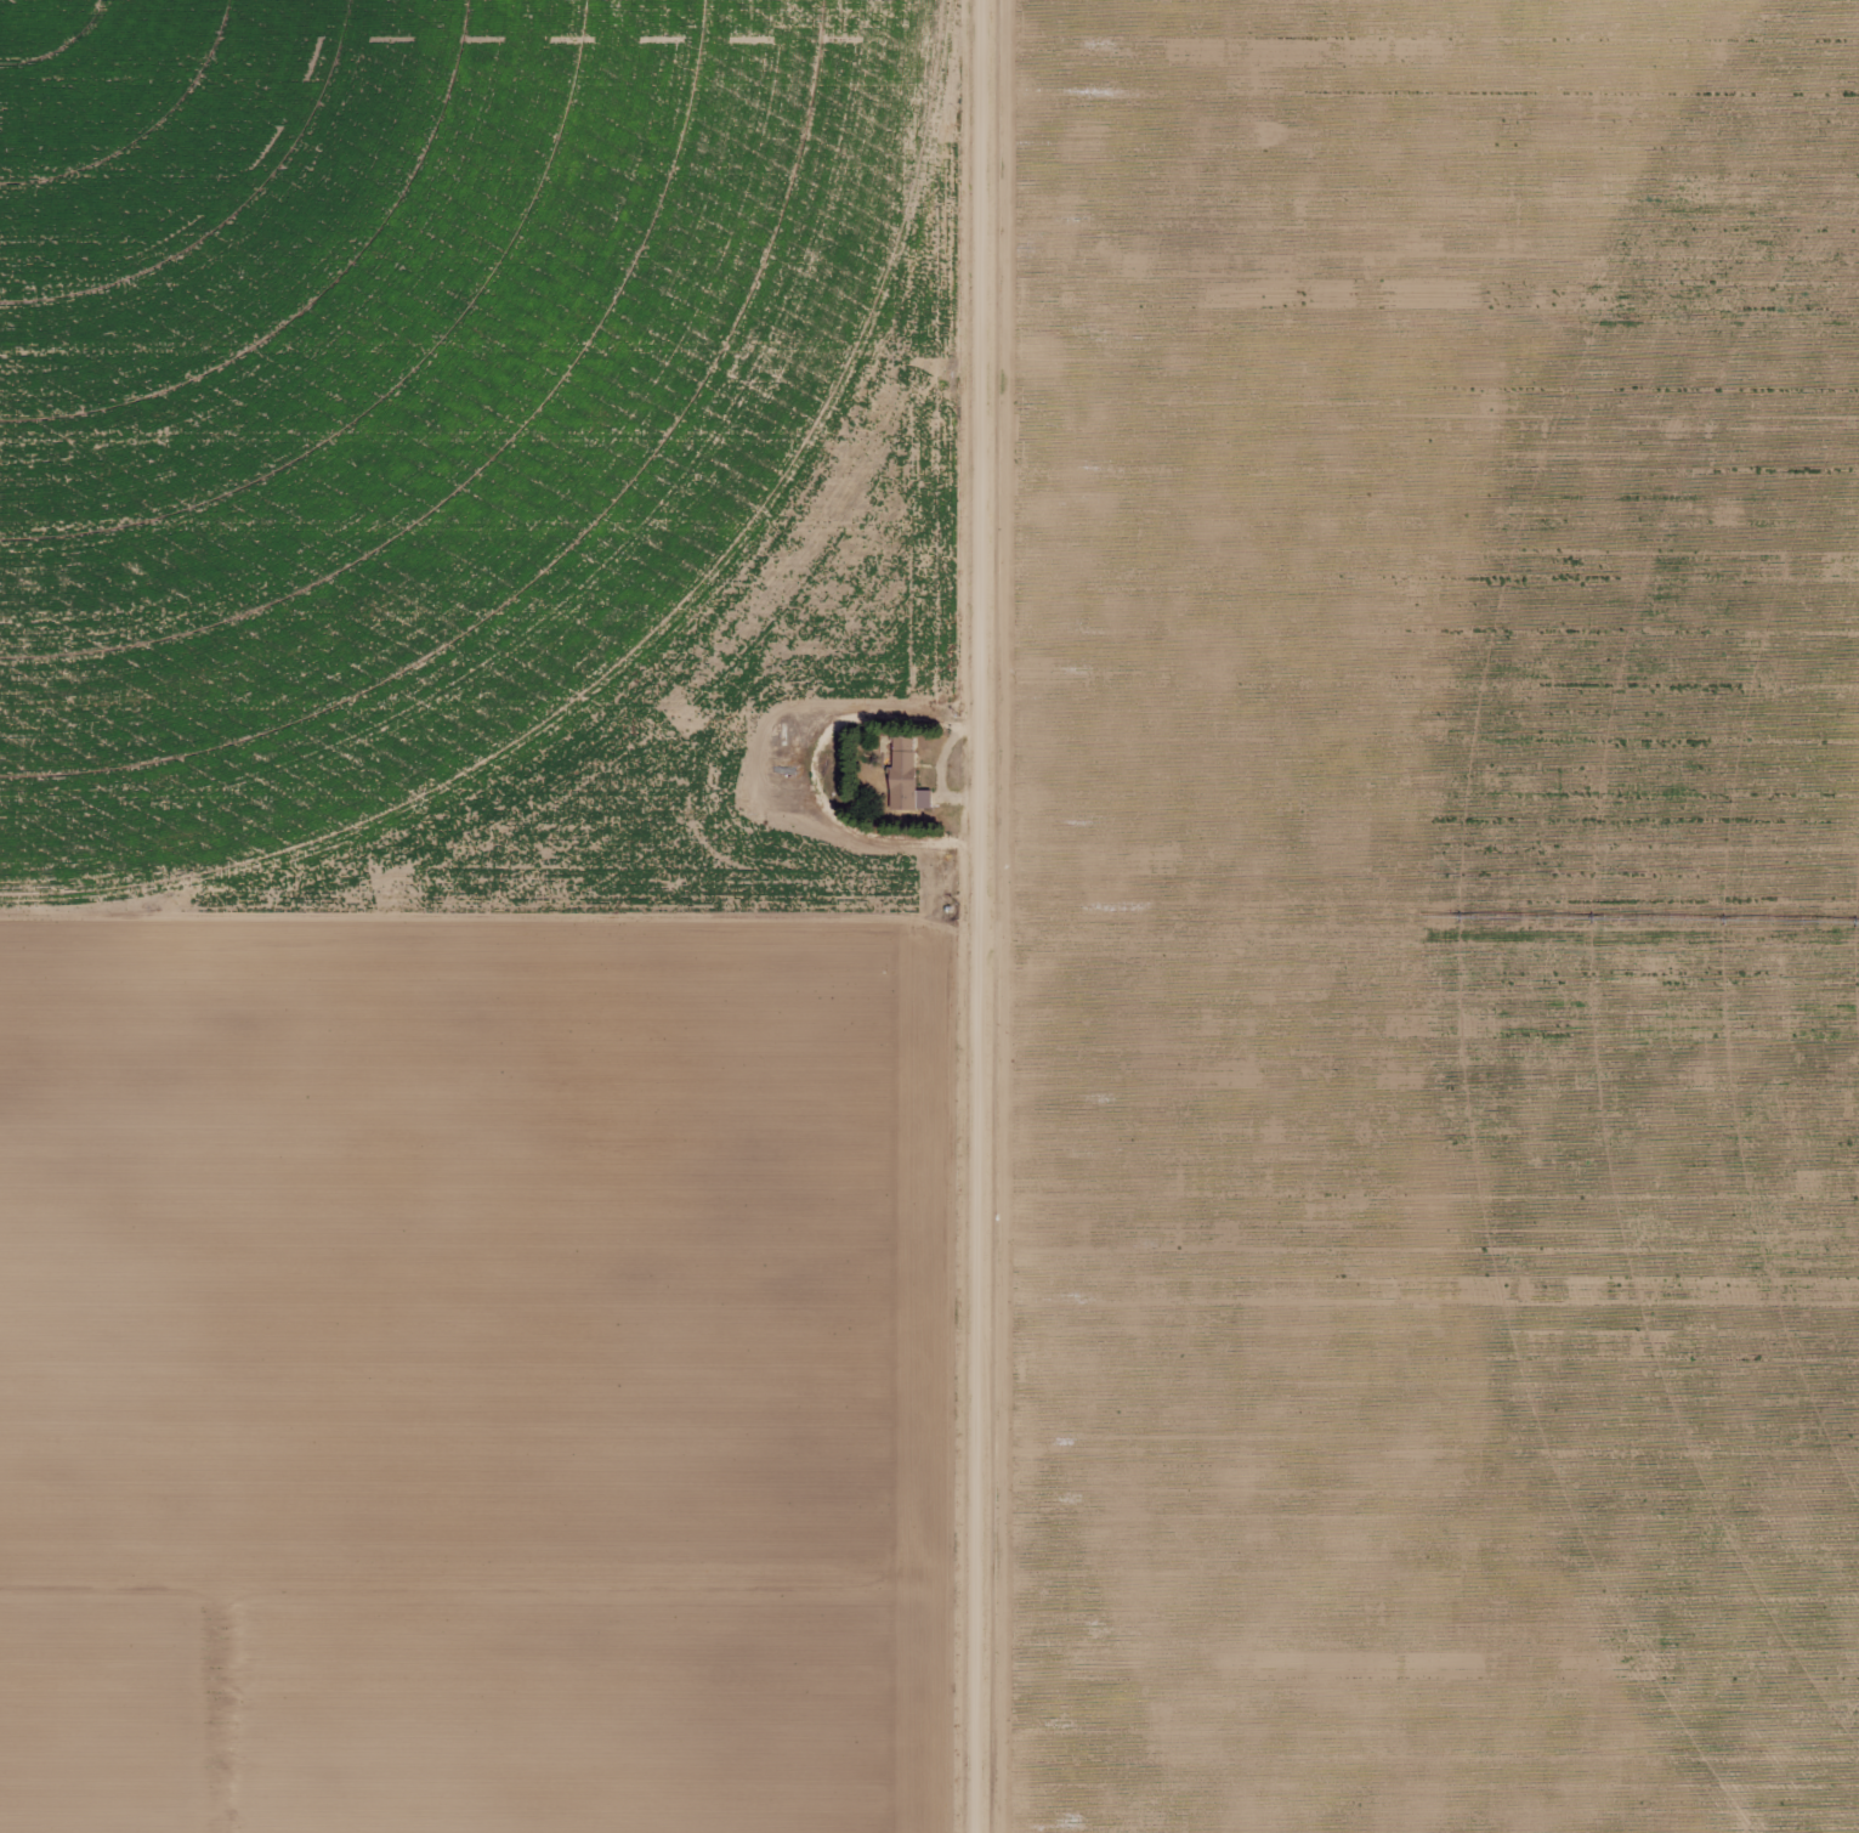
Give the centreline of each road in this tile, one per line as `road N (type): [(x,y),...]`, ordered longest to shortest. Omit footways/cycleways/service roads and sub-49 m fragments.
road 1 (residential): [(991,1832),(990,443),(999,0)]
road 2 (track): [(996,949),(1858,945)]

